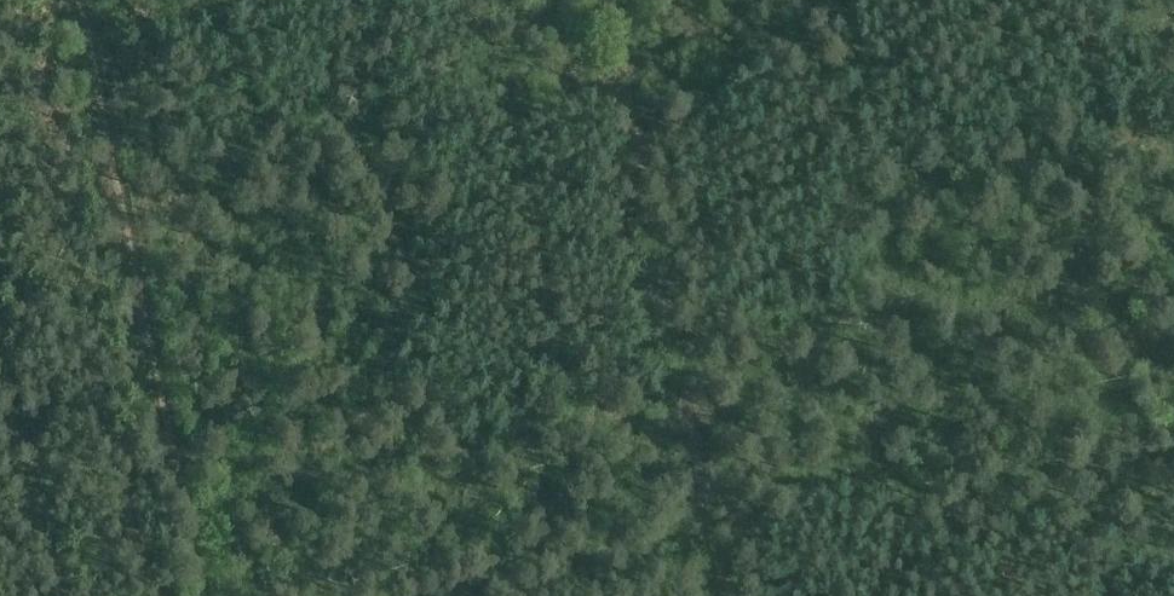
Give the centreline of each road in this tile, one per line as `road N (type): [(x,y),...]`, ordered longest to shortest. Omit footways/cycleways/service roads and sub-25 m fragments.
road 1 (track): [(198,595),(73,0)]
road 2 (track): [(604,0),(725,595)]

